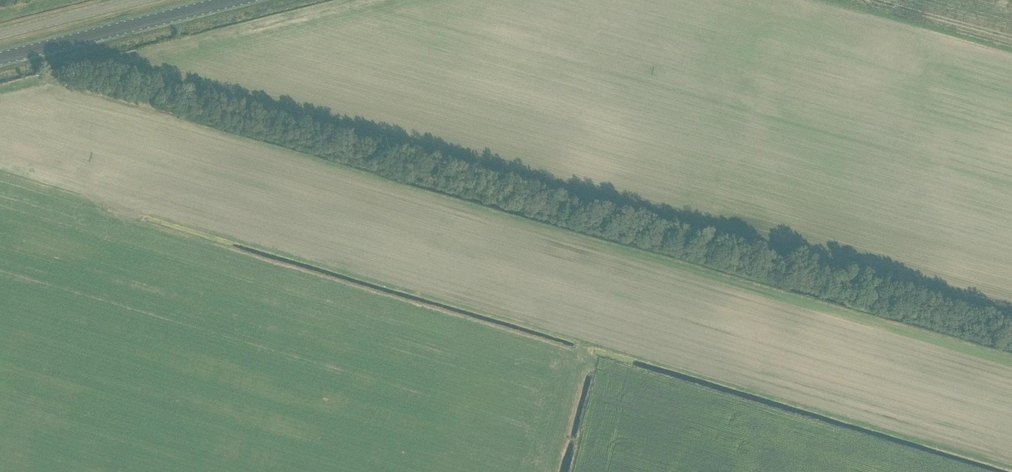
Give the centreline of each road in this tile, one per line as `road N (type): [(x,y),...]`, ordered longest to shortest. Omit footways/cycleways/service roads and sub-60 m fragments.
road 1 (secondary): [(0,58),(235,0)]
road 2 (tertiary): [(0,34),(139,0)]

